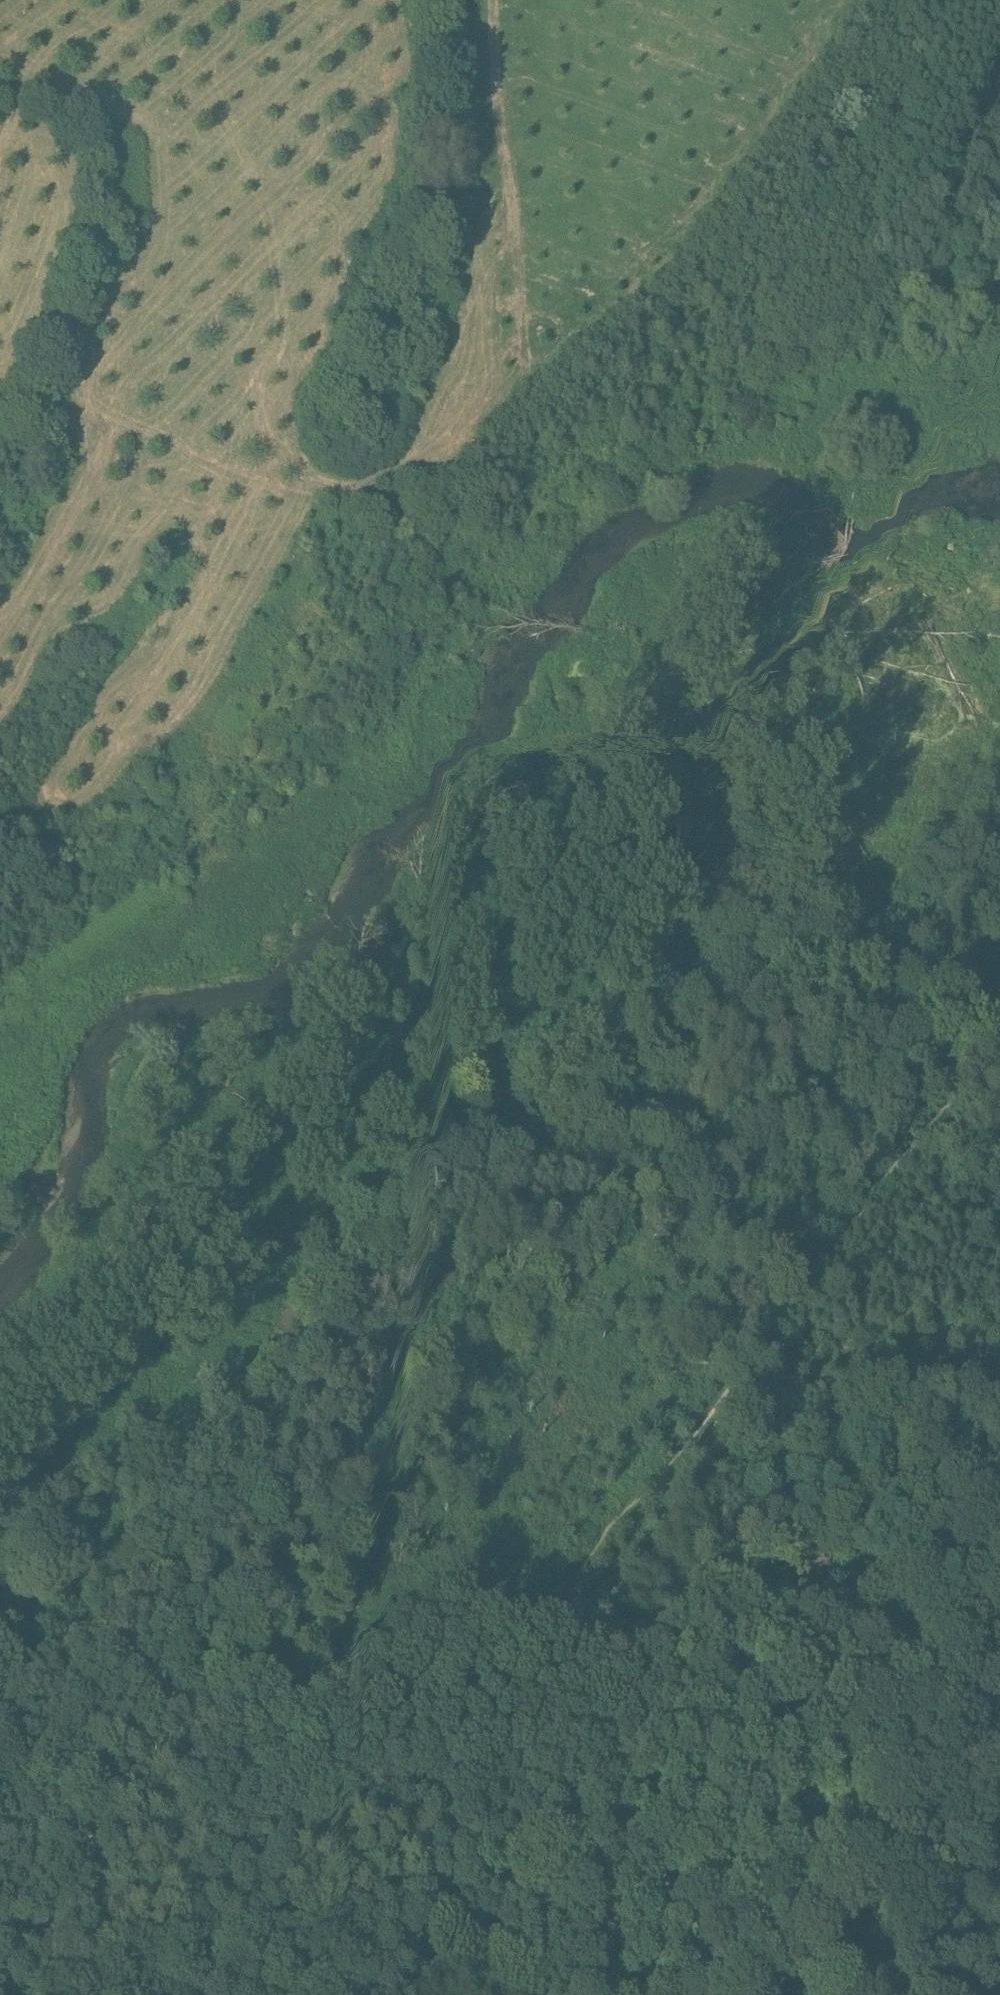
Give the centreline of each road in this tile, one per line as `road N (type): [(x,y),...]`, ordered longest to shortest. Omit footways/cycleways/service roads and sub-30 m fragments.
road 1 (track): [(46,1994),(93,1810),(139,1721),(250,1633),(309,1552),(370,1432),(437,1355),(574,1246),(775,1114),(999,1035)]
road 2 (track): [(999,1443),(853,1517),(826,1554),(813,1594),(819,1693),(873,1858),(874,1893),(844,1949),(825,1969),(773,1983),(535,1994)]

